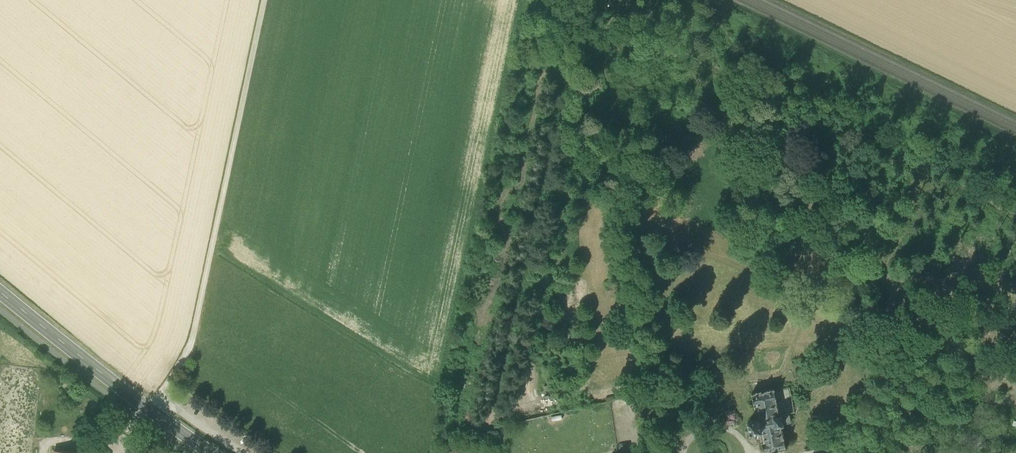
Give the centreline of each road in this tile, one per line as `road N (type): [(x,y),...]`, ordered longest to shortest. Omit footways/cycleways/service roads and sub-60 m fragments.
road 1 (track): [(161,397),(191,345),(264,0)]
road 2 (tertiary): [(212,452),(0,290)]
road 3 (track): [(821,452),(923,432),(1003,452)]

